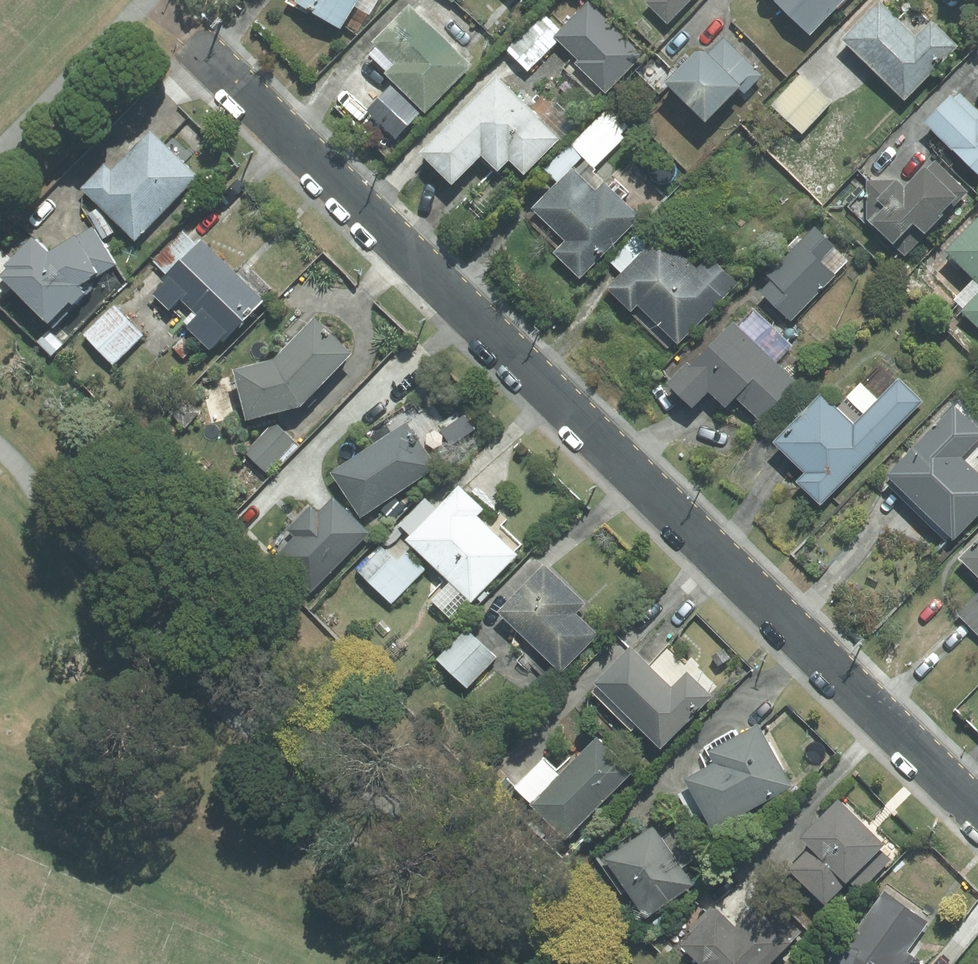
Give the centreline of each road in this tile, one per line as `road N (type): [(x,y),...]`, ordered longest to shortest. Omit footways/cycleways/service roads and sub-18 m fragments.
road 1 (residential): [(209,61),(977,811)]

